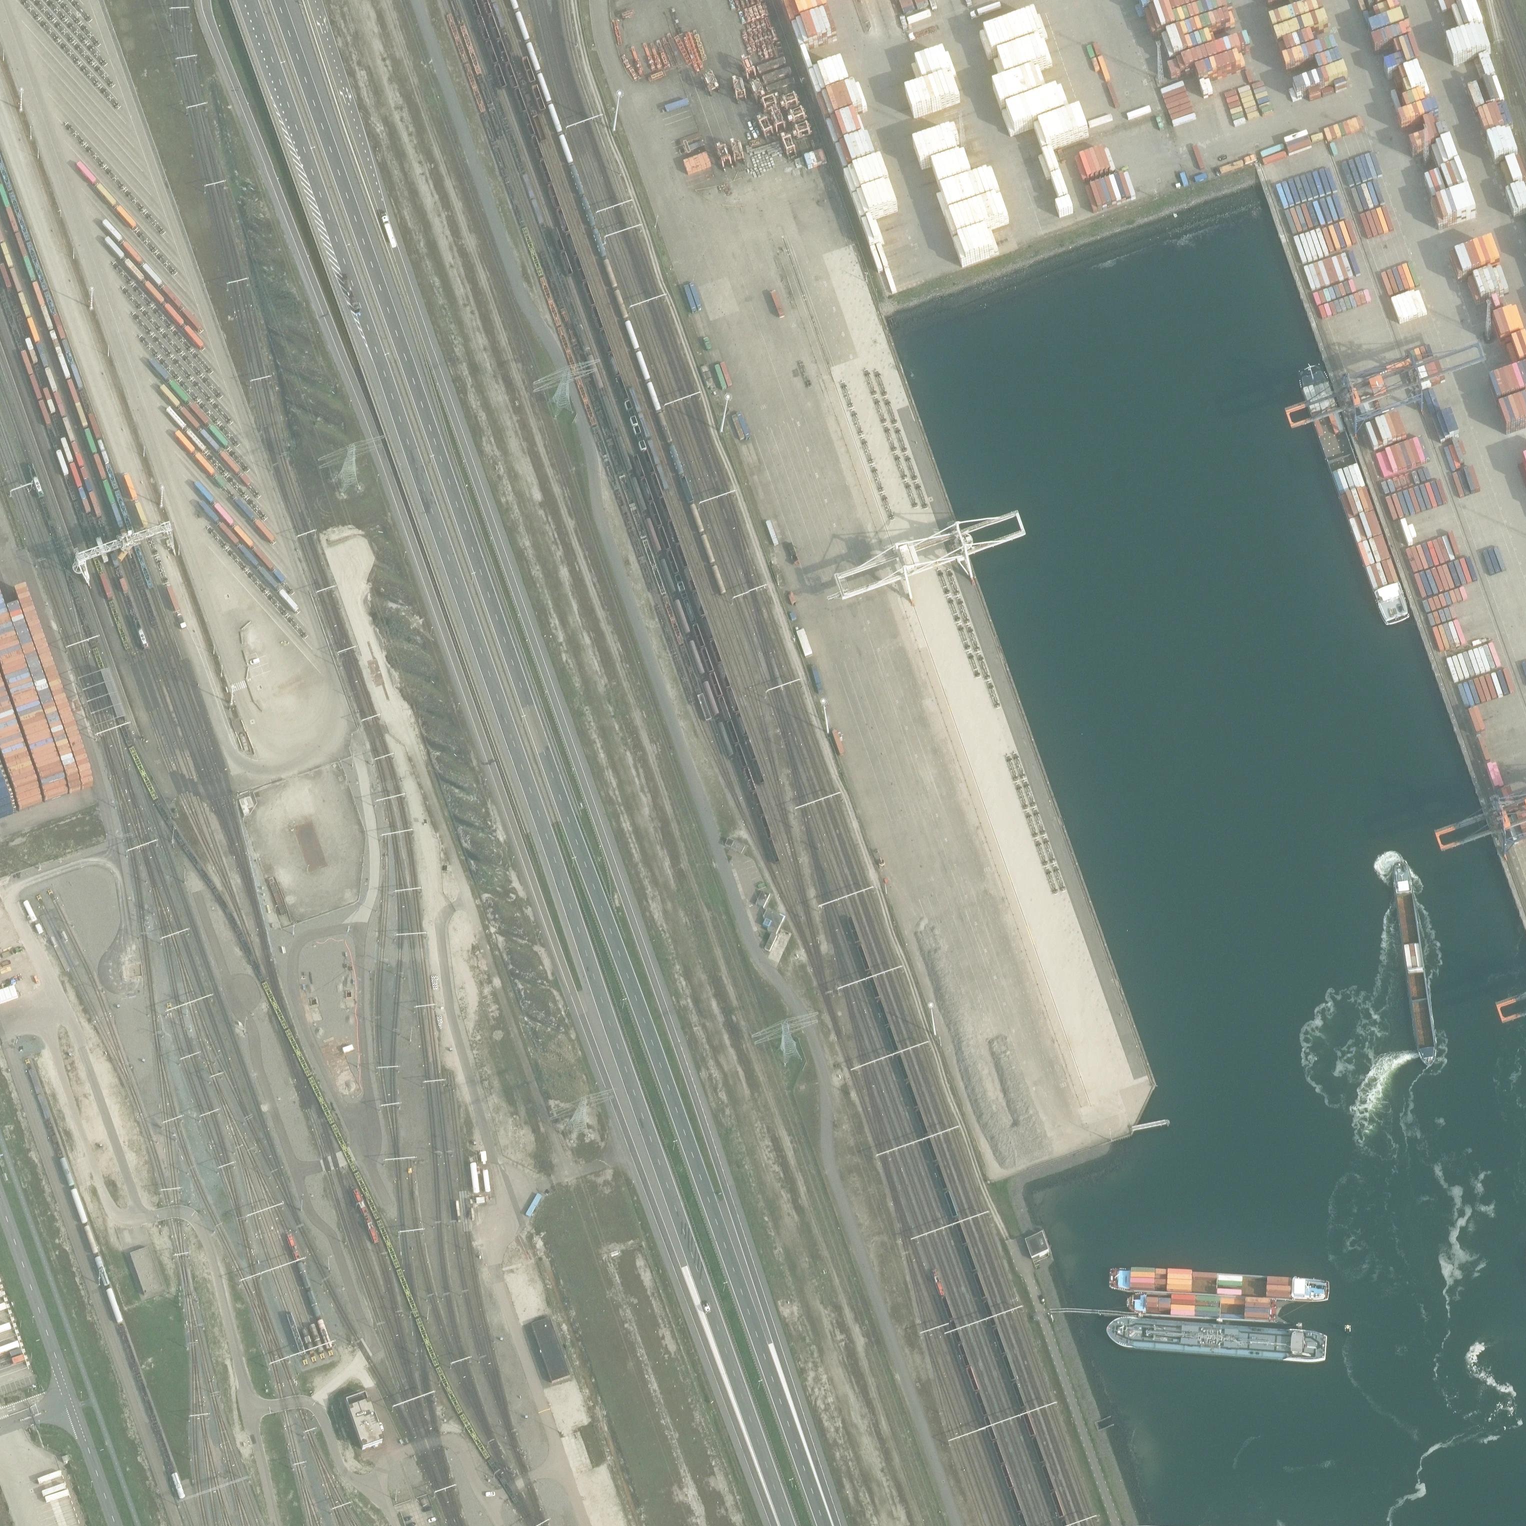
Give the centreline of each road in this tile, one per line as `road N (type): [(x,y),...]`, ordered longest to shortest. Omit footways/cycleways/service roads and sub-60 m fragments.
road 1 (trunk): [(207,0),(774,1525)]
road 2 (trunk): [(825,1525),(277,0)]
road 3 (trunk): [(250,0),(788,1525)]
road 4 (trunk): [(837,1525),(311,0)]
road 5 (track): [(574,0),(588,70),(654,260),(1008,1240)]
road 6 (unclassified): [(71,1403),(0,1200)]
road 7 (unclassified): [(116,1525),(71,1403)]

